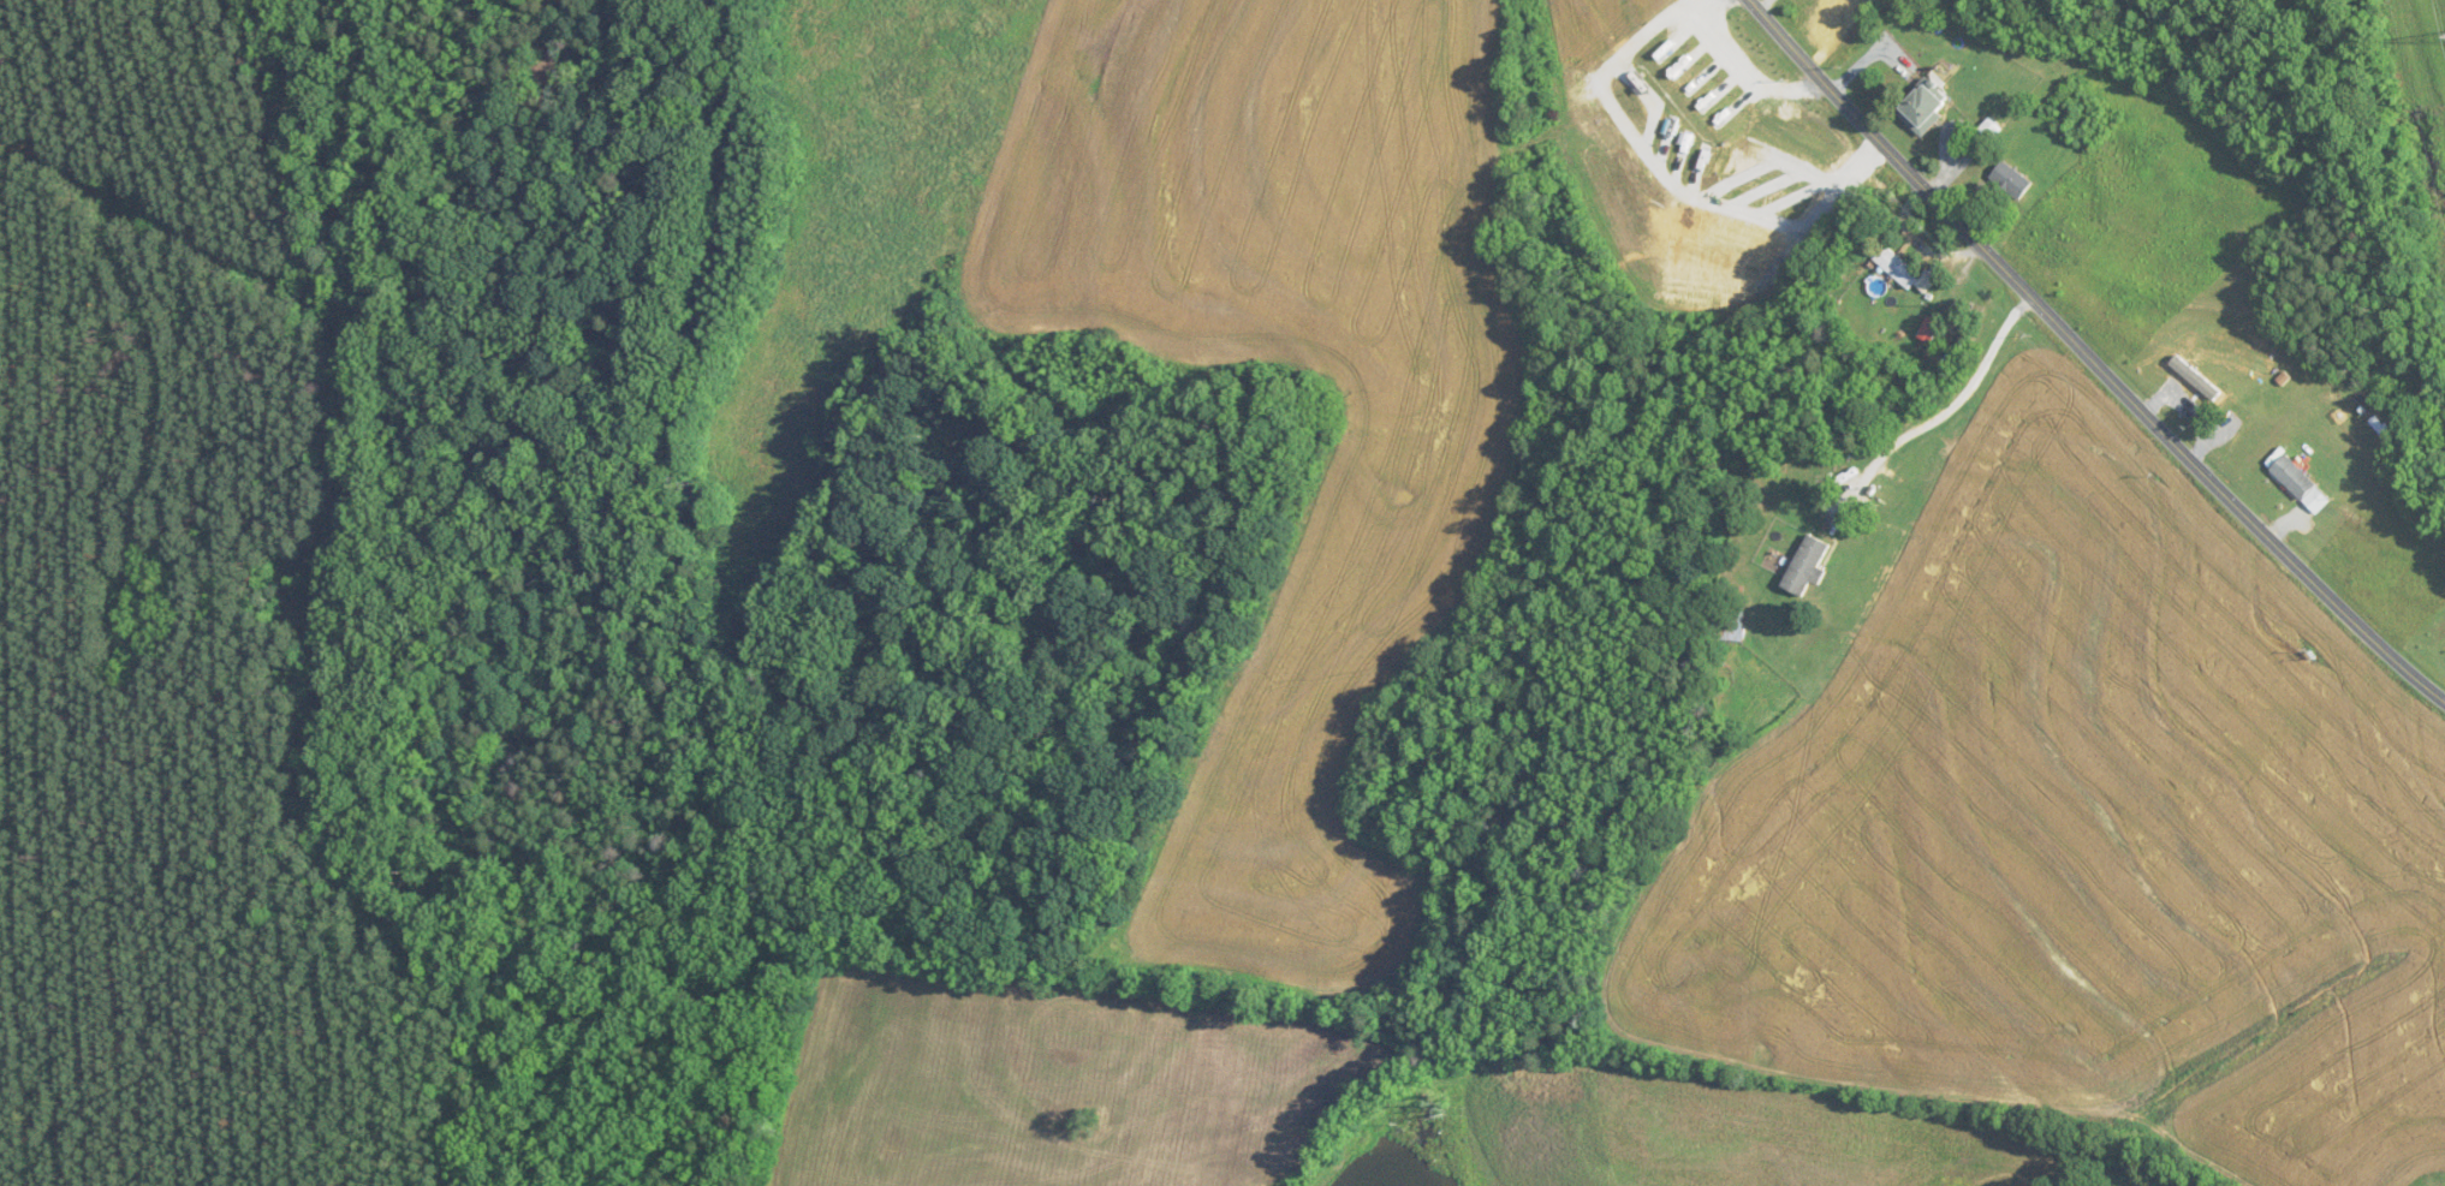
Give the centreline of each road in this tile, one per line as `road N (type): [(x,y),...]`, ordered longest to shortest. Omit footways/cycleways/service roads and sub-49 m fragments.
road 1 (tertiary): [(2444,699),(2111,377),(1751,0)]

